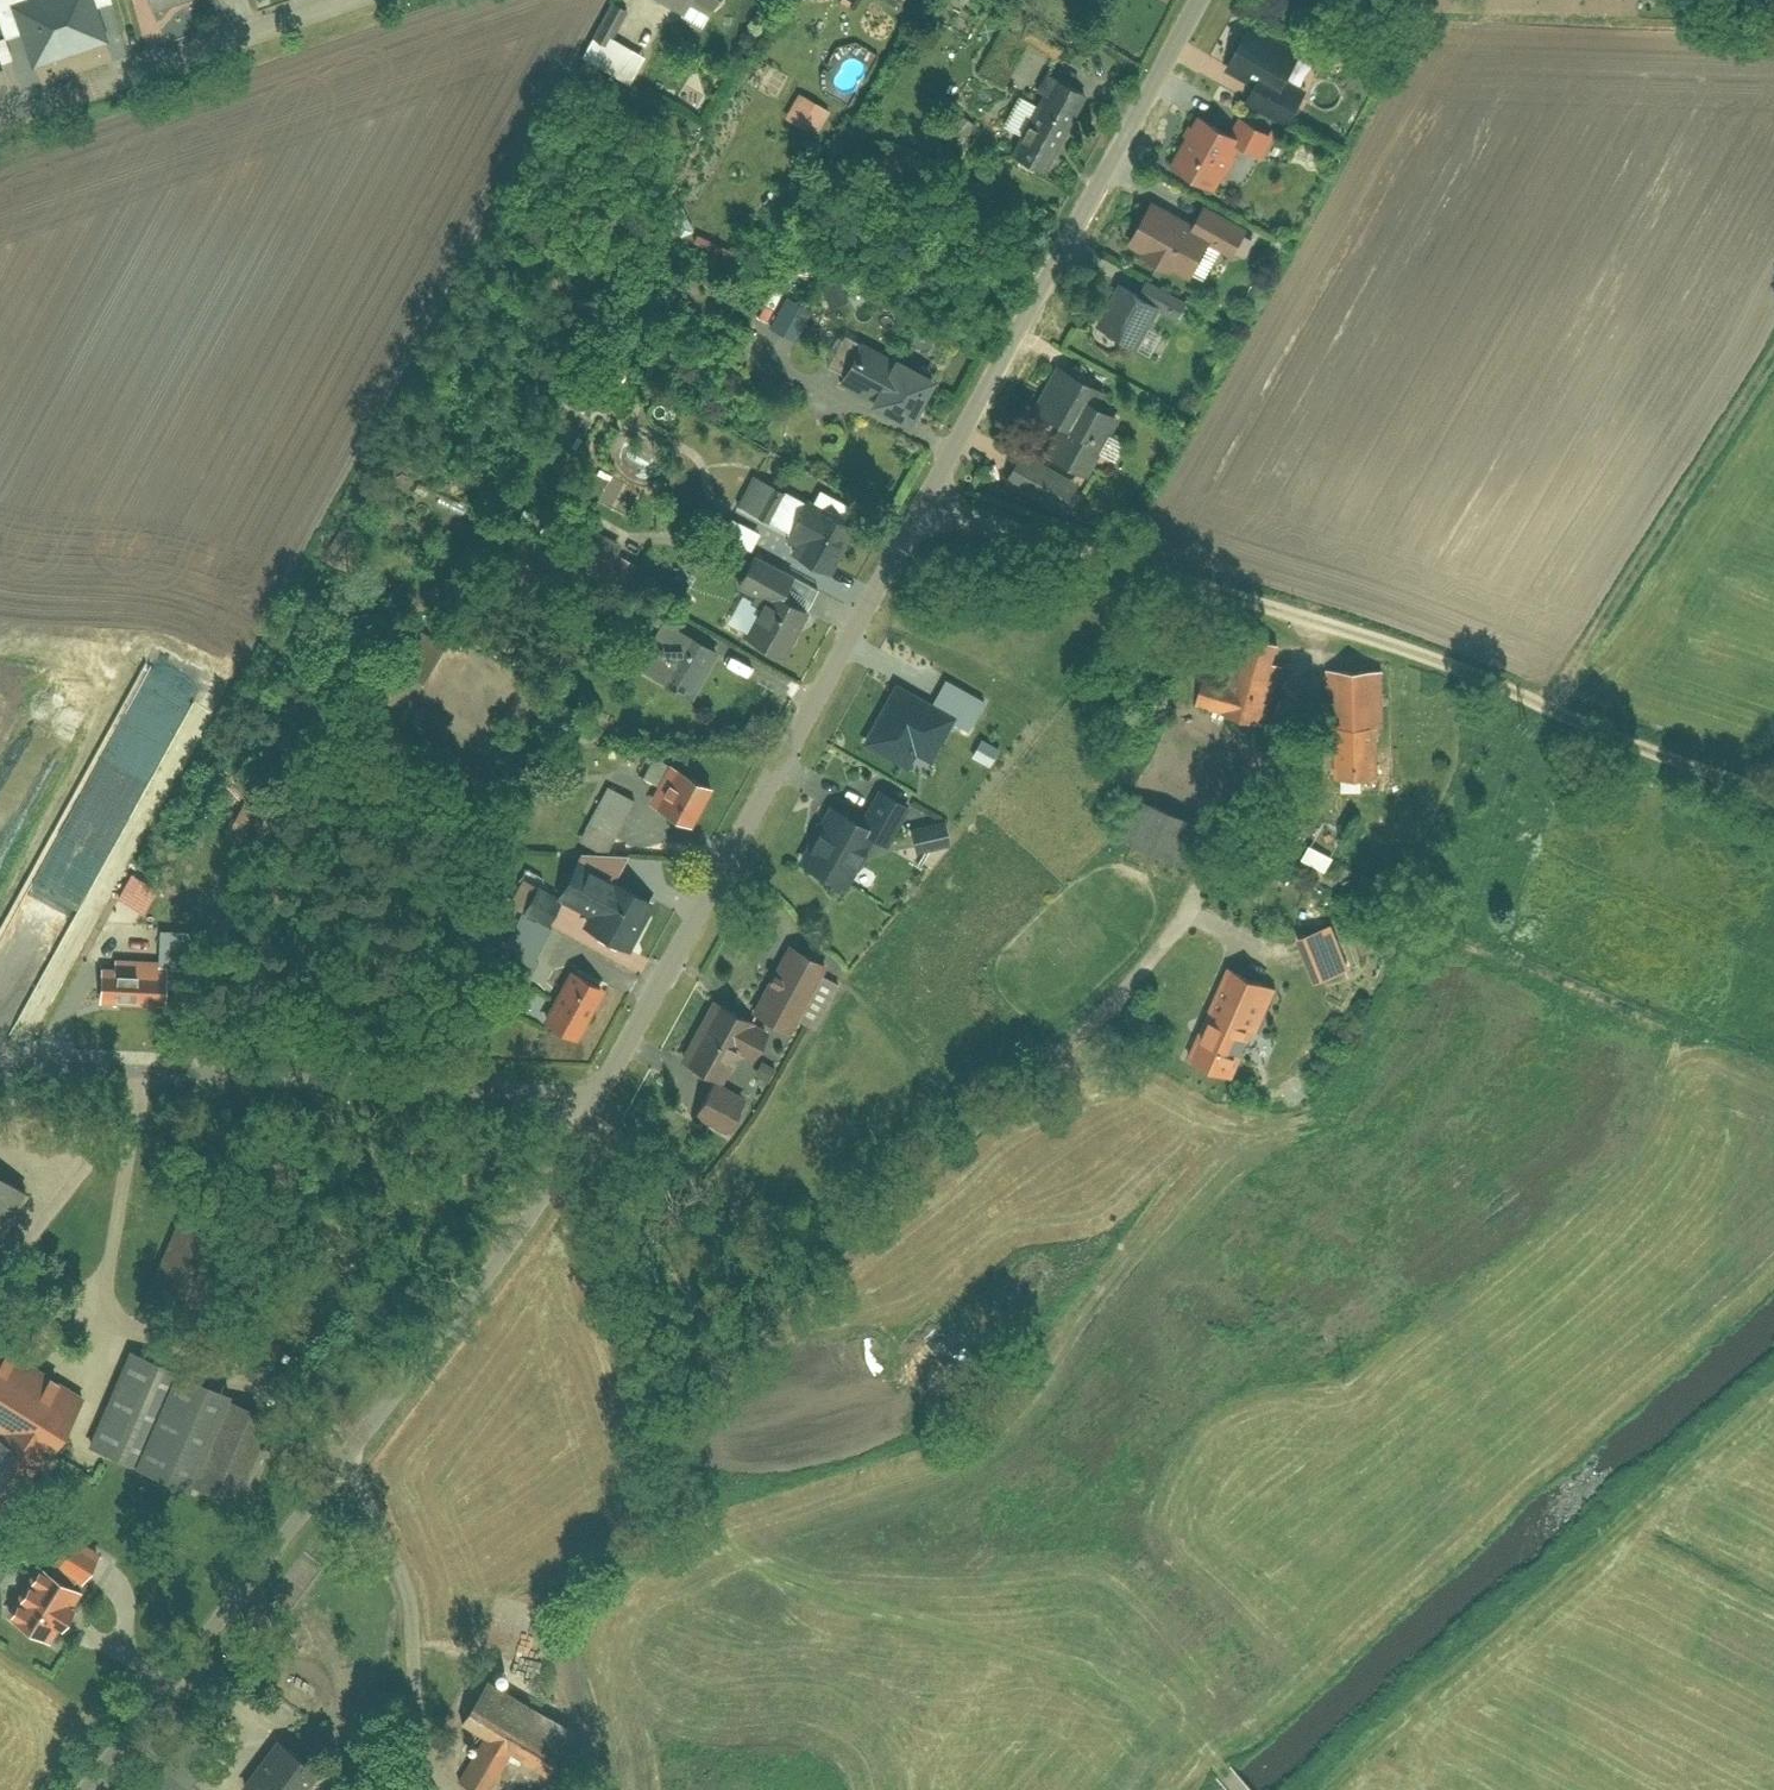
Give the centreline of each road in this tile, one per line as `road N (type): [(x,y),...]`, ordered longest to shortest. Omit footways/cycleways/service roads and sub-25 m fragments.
road 1 (residential): [(1200,0),(591,1100)]
road 2 (track): [(924,500),(1247,597),(1773,788)]
road 3 (residential): [(591,1100),(517,1233),(88,1789)]
road 4 (residential): [(591,1100),(449,1081),(0,1061)]
road 5 (track): [(1773,1395),(1335,1789)]
road 6 (track): [(1549,705),(1773,358)]
road 7 (residential): [(352,0),(0,117)]

